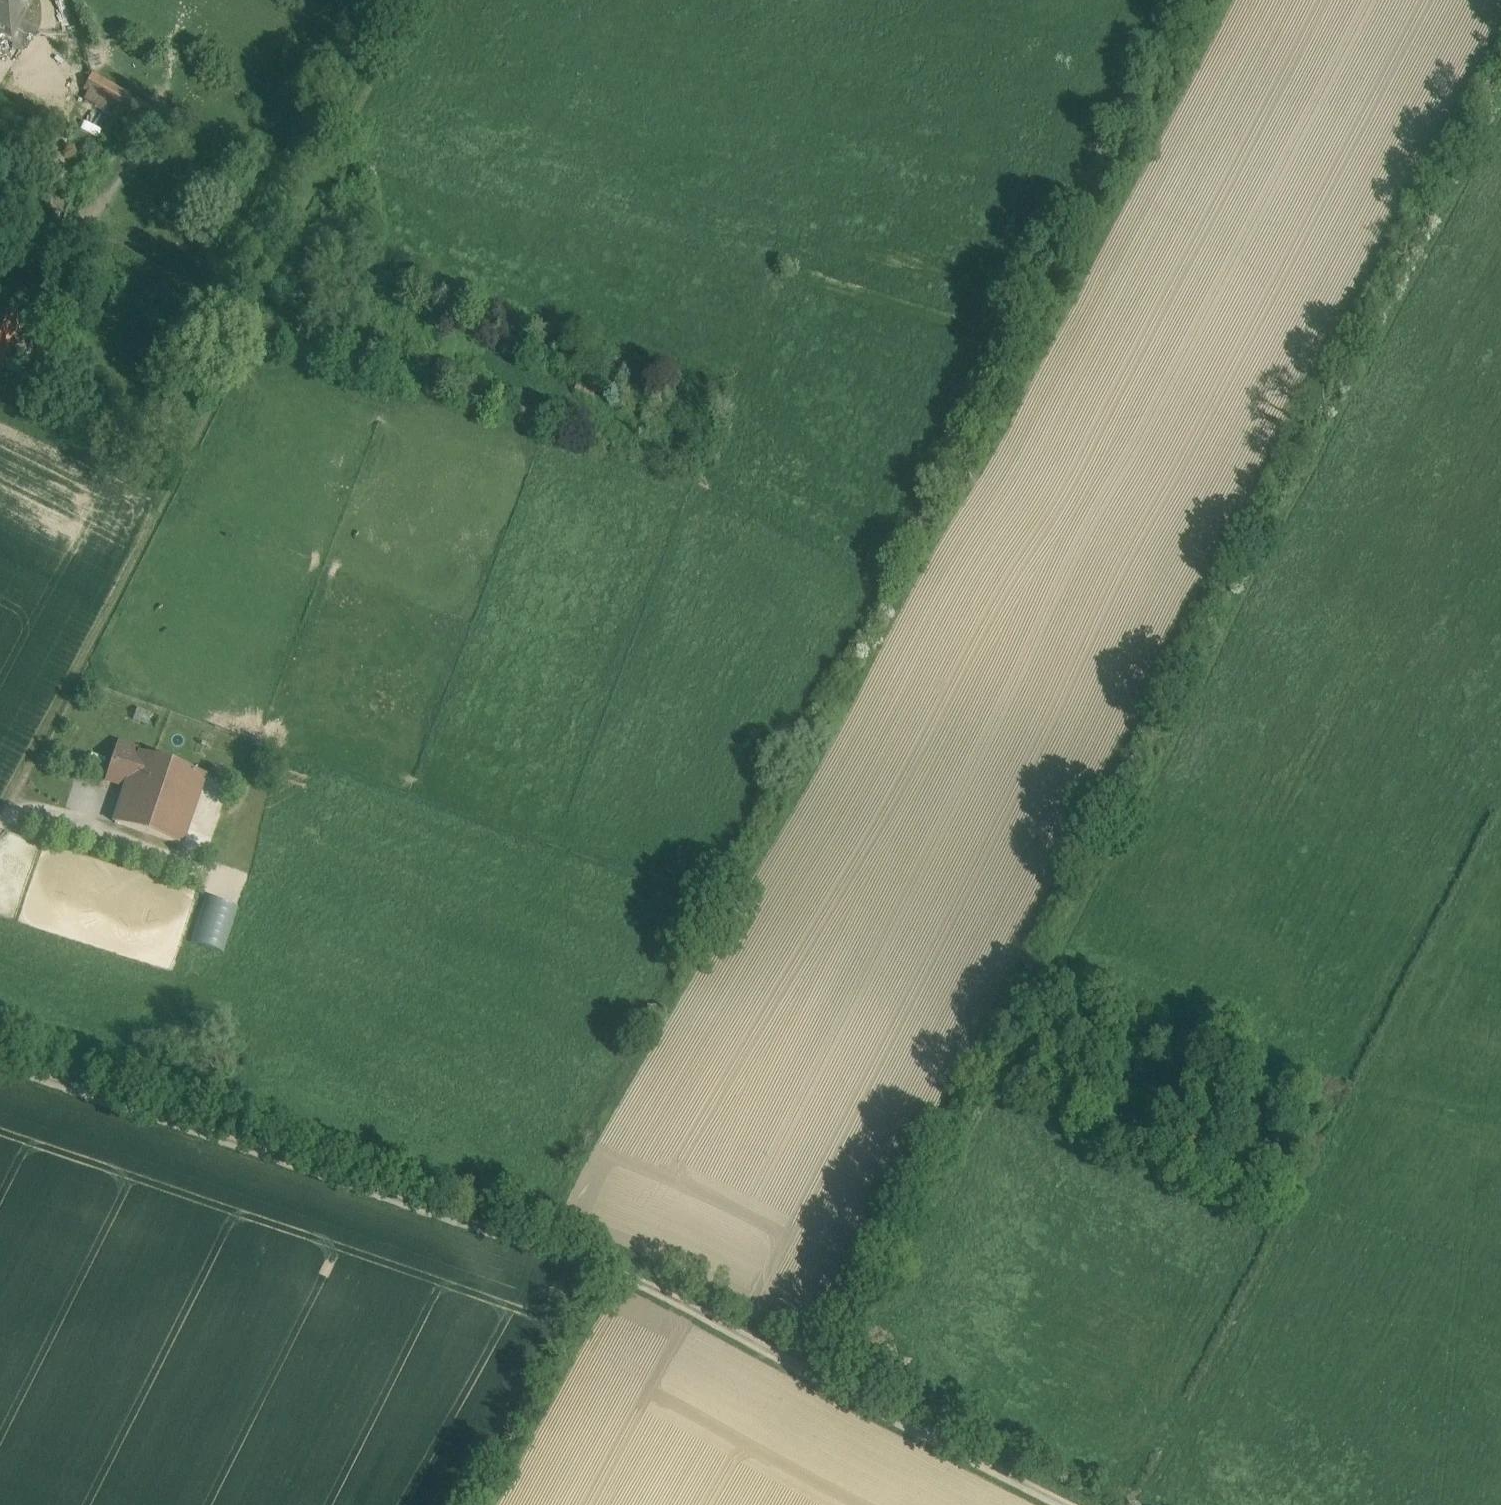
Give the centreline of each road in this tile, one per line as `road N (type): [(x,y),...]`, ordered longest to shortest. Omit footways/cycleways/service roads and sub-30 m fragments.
road 1 (track): [(0,1057),(646,1279),(1075,1504)]
road 2 (track): [(150,853),(39,808),(0,822)]

